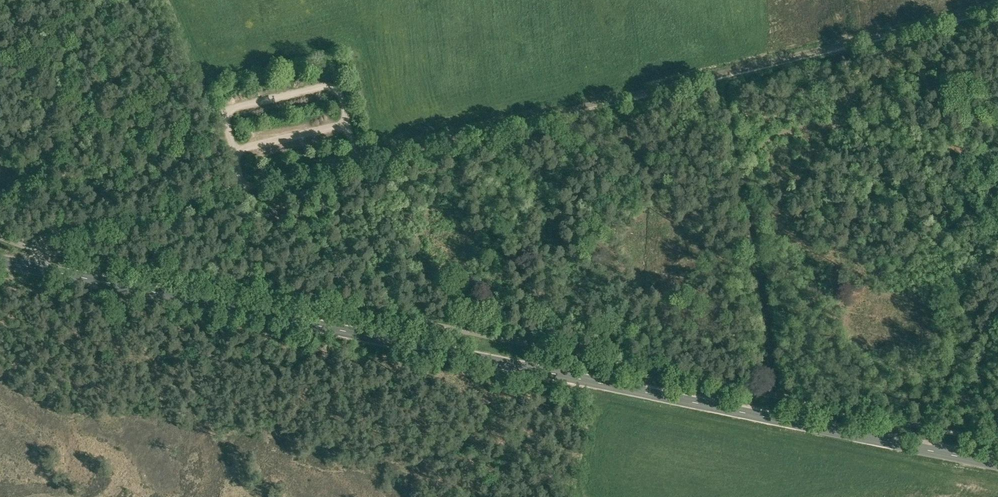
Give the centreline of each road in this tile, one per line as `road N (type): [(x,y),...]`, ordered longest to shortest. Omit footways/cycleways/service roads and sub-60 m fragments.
road 1 (secondary): [(997,464),(37,270)]
road 2 (track): [(713,76),(357,161)]
road 3 (track): [(997,7),(713,76)]
road 4 (unclassified): [(37,270),(45,240),(56,235),(241,188)]
road 5 (track): [(734,168),(767,357)]

